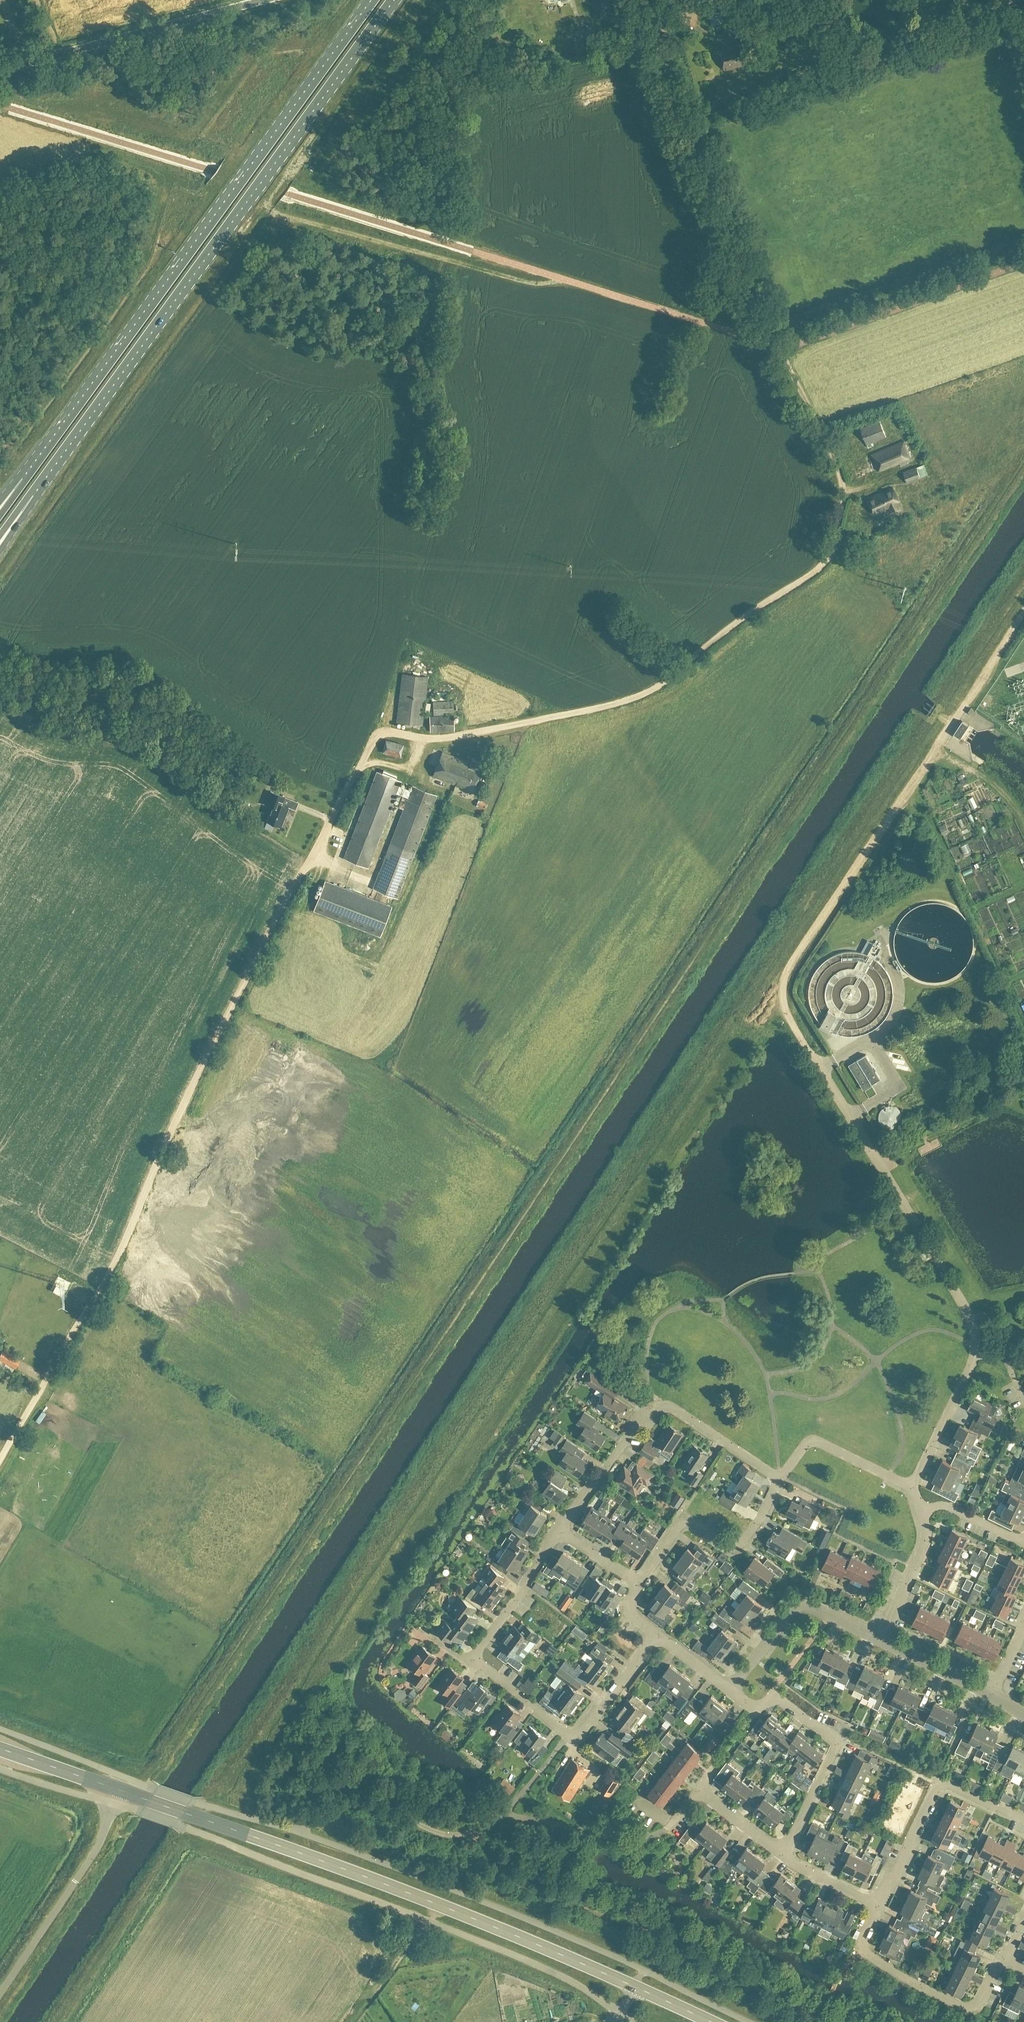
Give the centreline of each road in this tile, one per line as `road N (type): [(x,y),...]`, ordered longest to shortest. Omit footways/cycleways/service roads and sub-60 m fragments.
road 1 (track): [(1023,463),(143,1785)]
road 2 (track): [(0,1462),(114,1268),(201,1062),(379,734),(466,734),(642,695),(831,558),(842,501),(838,468),(780,351)]
road 3 (track): [(197,1818),(232,1789),(725,1041),(790,1015)]
road 4 (trunk): [(31,493),(390,0)]
road 5 (trunk): [(376,0),(26,480)]
road 6 (unclassified): [(646,1972),(451,1889),(128,1778)]
road 7 (track): [(814,1058),(787,1007),(787,975),(1023,611)]
road 8 (residential): [(914,1489),(968,1375),(977,1331),(814,1058)]
road 9 (residential): [(780,351),(675,86),(658,0)]
road 10 (tertiary): [(442,1906),(122,1791)]
road 11 (unclassified): [(428,1922),(116,1806)]
road 12 (track): [(324,865),(301,929),(339,956),(372,956),(442,801)]
road 13 (unclassified): [(263,0),(0,70)]
road 14 (residential): [(471,1660),(570,1740),(658,1637)]
road 15 (residential): [(639,1584),(684,1520),(734,1551),(781,1480)]
road 16 (unclassified): [(0,1991),(94,1854),(116,1806)]
road 17 (unclassified): [(622,2013),(540,1966),(428,1922)]
road 18 (tertiary): [(636,1988),(442,1906)]
road 19 (residential): [(782,1858),(836,1748),(771,1696)]
road 20 (residential): [(782,1858),(700,1787),(672,1826),(638,1801)]
road 21 (residential): [(881,1639),(799,1607),(729,1692)]
road 22 (residential): [(972,2008),(865,1955),(880,1908)]
road 23 (residential): [(559,1531),(632,1429),(661,1407)]
road 24 (residential): [(914,1489),(812,1442),(781,1480)]
road 25 (residential): [(471,1660),(559,1531)]
road 26 (residential): [(781,1480),(661,1407)]
road 27 (unclassified): [(128,1778),(0,1730)]
road 28 (residential): [(880,1908),(938,1786)]
road 29 (residential): [(881,1639),(923,1552),(925,1515)]
road 30 (tertiary): [(122,1791),(0,1749)]
road 31 (residential): [(993,1695),(881,1639)]
road 32 (unclassified): [(116,1806),(0,1769)]

